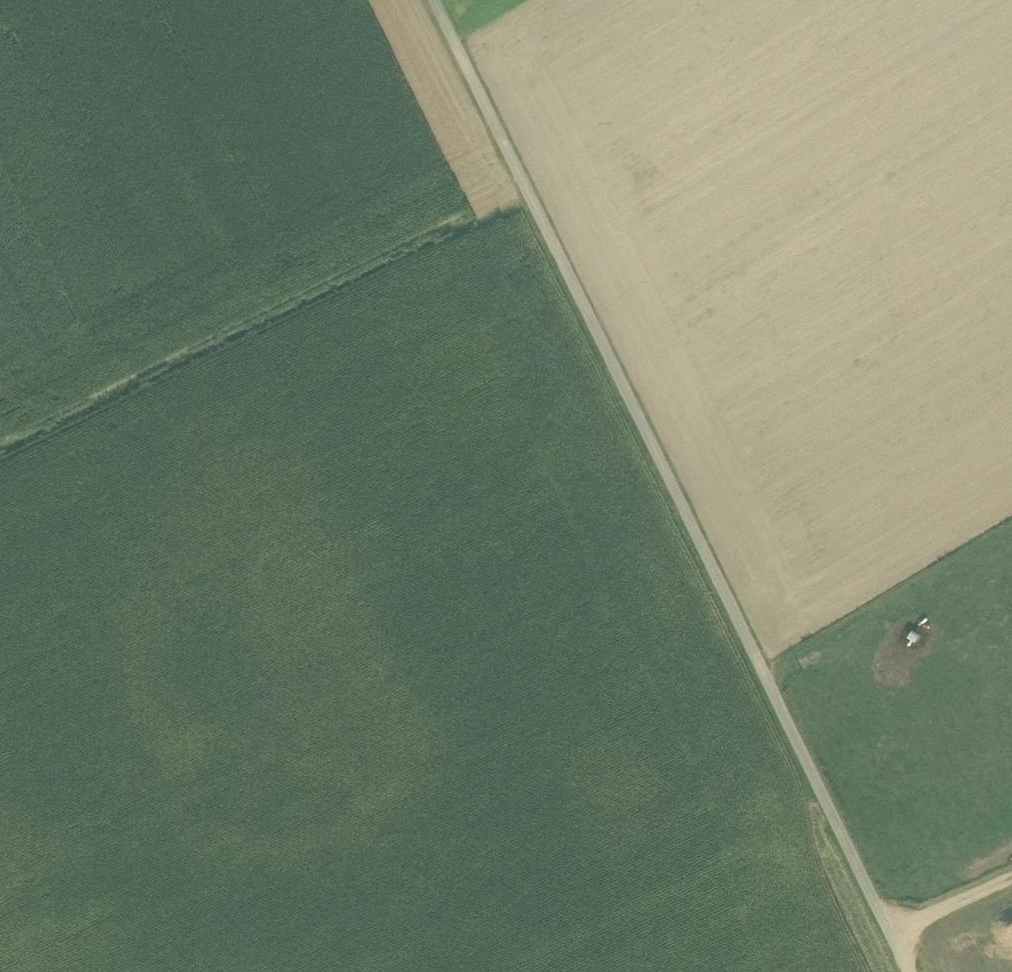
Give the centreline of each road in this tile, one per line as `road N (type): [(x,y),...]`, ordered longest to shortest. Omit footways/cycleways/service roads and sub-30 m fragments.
road 1 (track): [(434,0),(911,971)]

